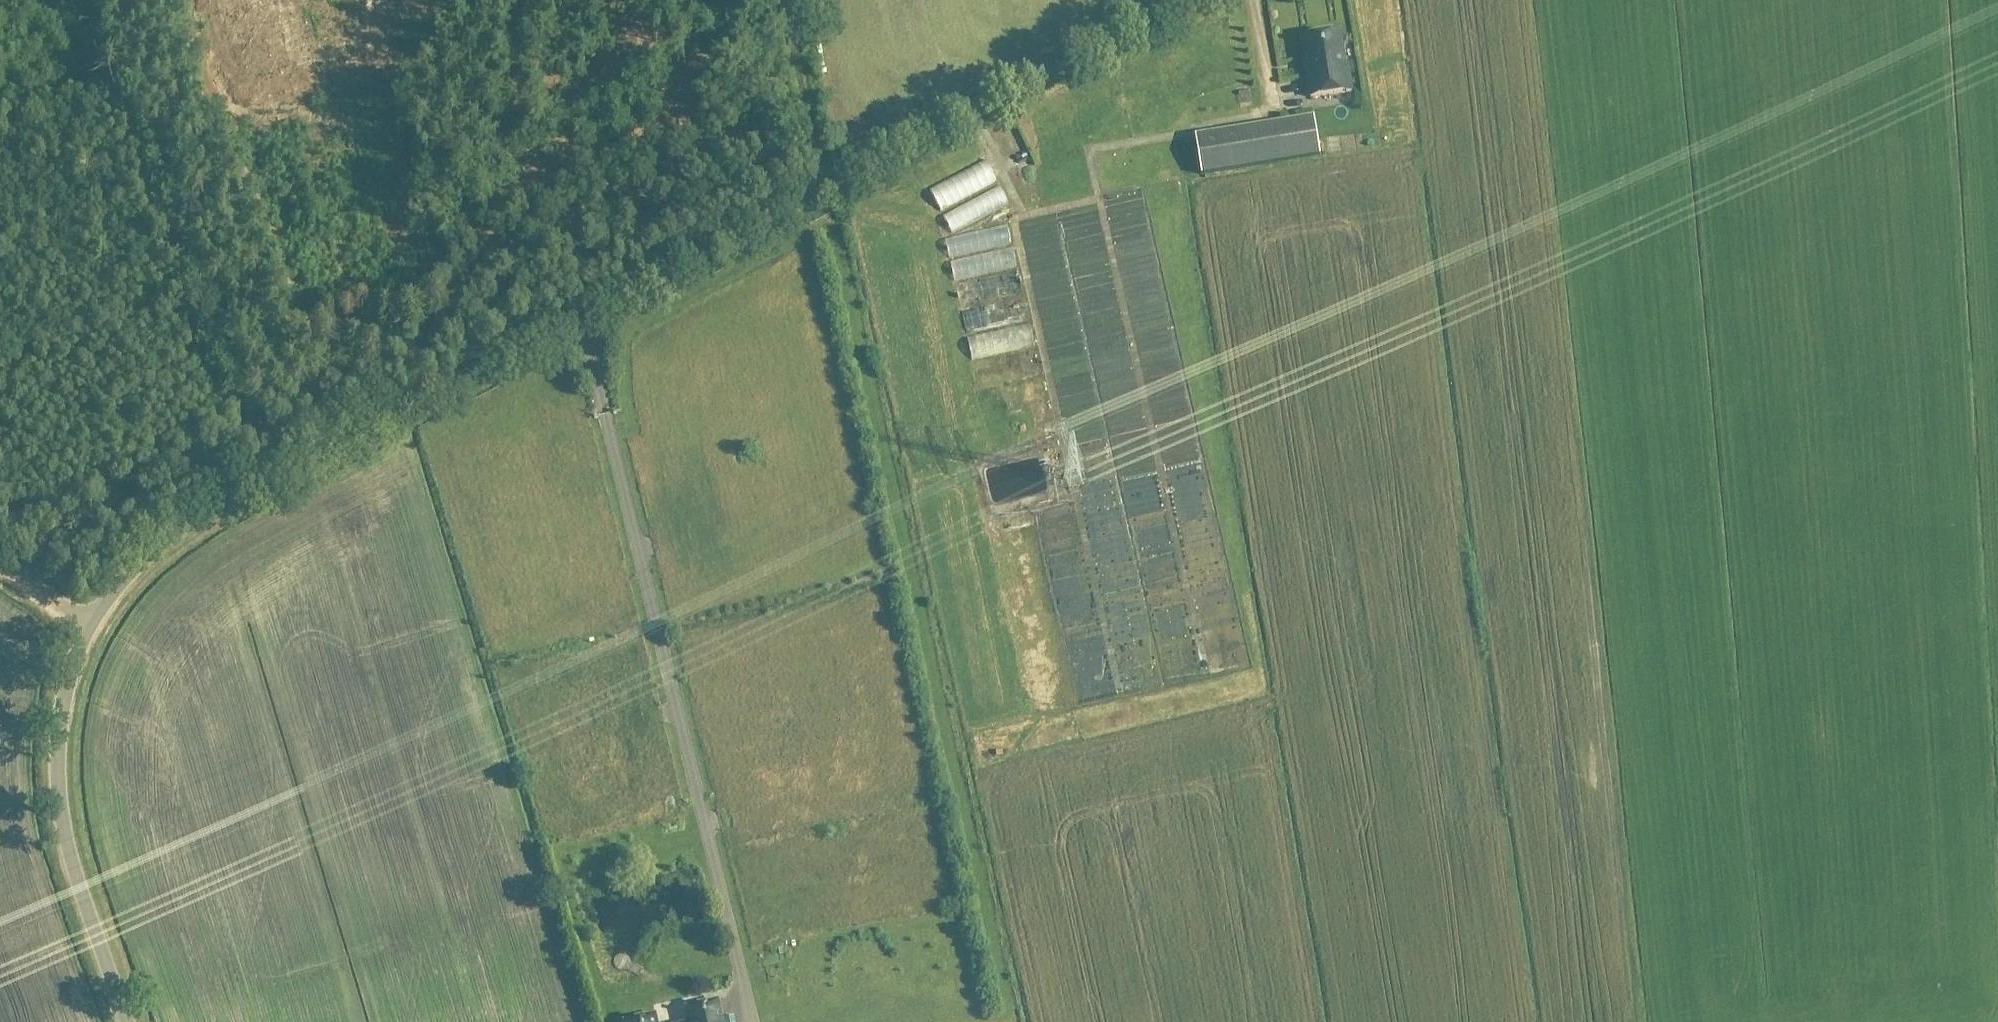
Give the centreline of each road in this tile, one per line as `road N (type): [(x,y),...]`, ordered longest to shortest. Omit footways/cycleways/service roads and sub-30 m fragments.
road 1 (unclassified): [(122,1021),(61,830),(58,732),(88,629),(156,551),(230,502),(1181,0)]
road 2 (track): [(828,187),(785,0)]

